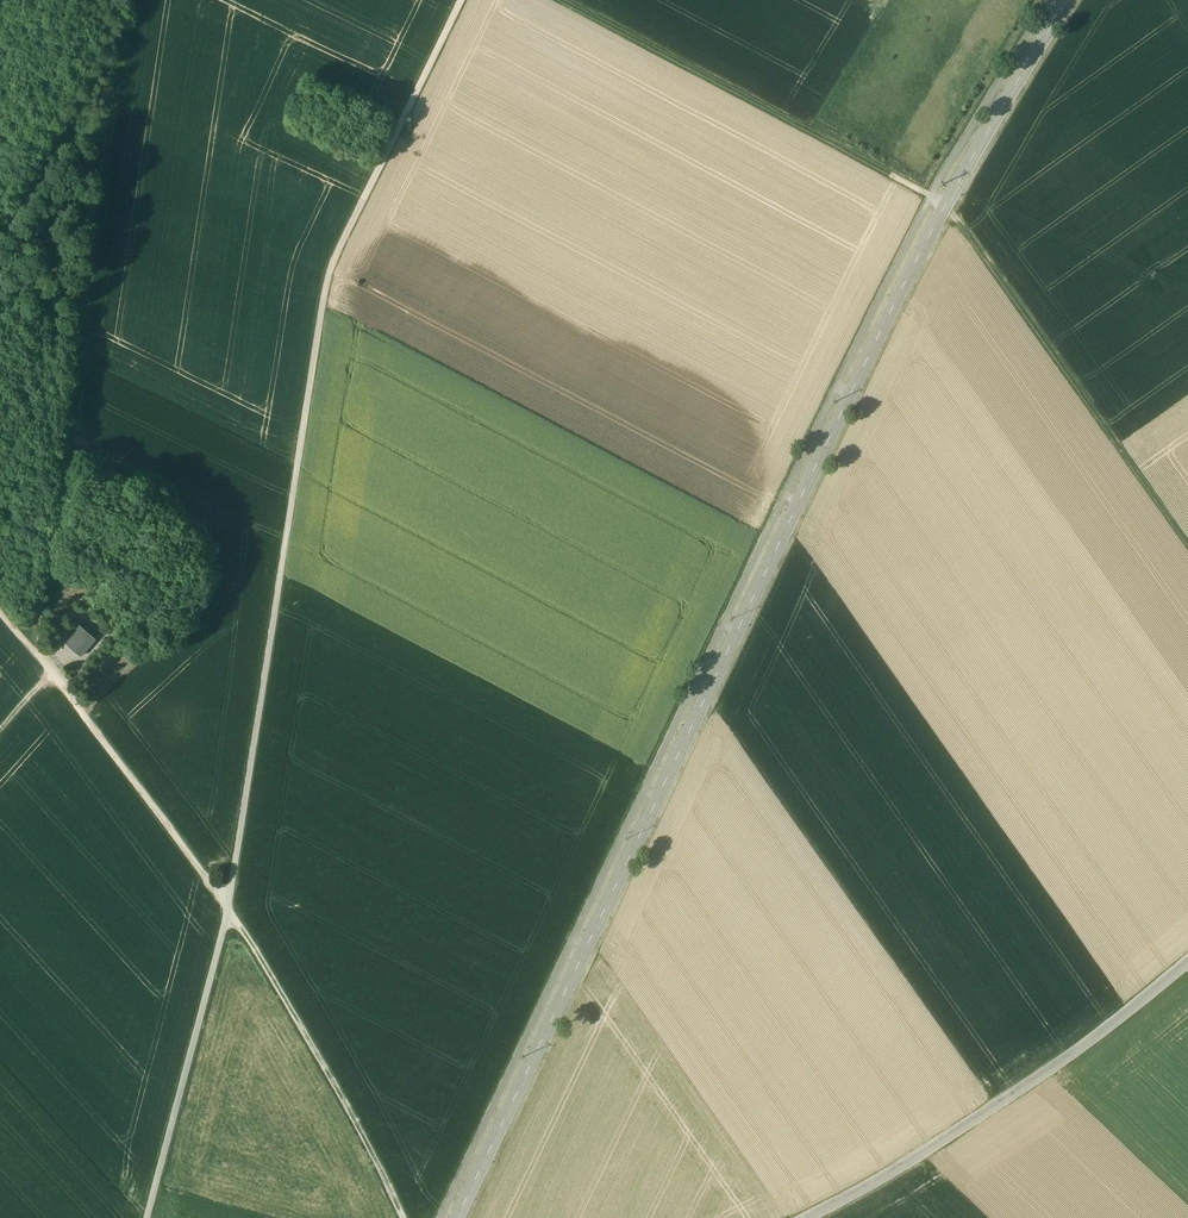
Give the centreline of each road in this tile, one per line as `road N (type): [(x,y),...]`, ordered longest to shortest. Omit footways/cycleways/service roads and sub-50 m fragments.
road 1 (tertiary): [(1069,0),(944,209),(864,366),(458,1217)]
road 2 (track): [(228,908),(329,275),(462,0)]
road 3 (track): [(559,0),(922,192),(965,225),(1187,545)]
road 4 (track): [(30,647),(133,0)]
road 5 (residential): [(1187,960),(1106,1029),(889,1176),(809,1217)]
road 6 (track): [(403,1217),(242,927)]
road 7 (track): [(147,1217),(228,908)]
road 8 (track): [(49,671),(228,908)]

